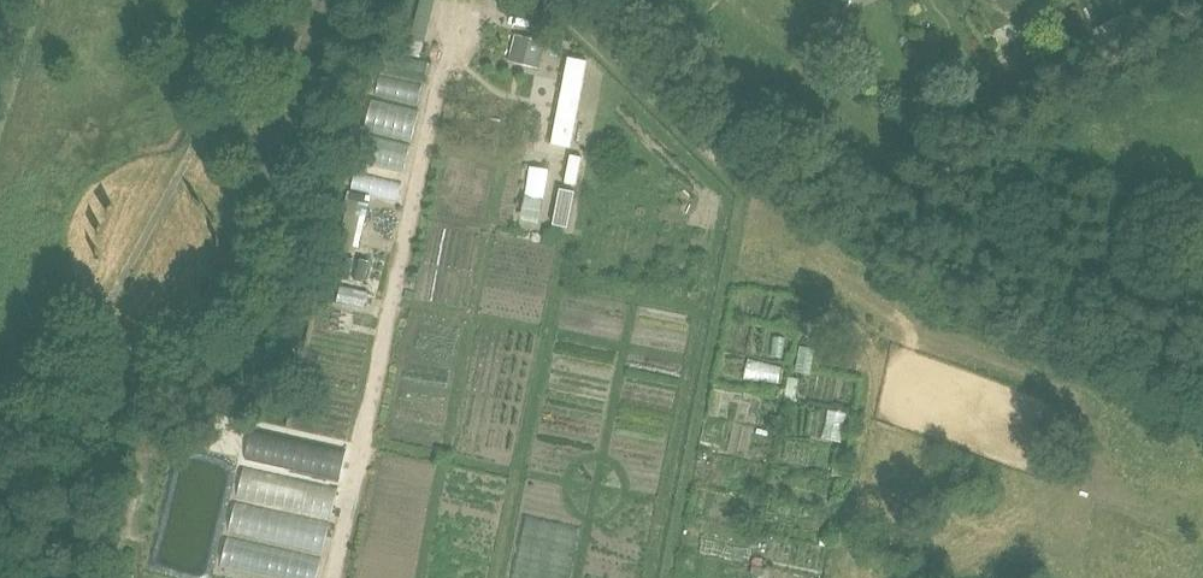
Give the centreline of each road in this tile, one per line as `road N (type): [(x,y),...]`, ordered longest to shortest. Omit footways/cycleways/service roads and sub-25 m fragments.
road 1 (track): [(646,0),(1007,251),(1202,289)]
road 2 (track): [(462,0),(332,577)]
road 3 (track): [(451,51),(545,71),(516,228),(577,238)]

